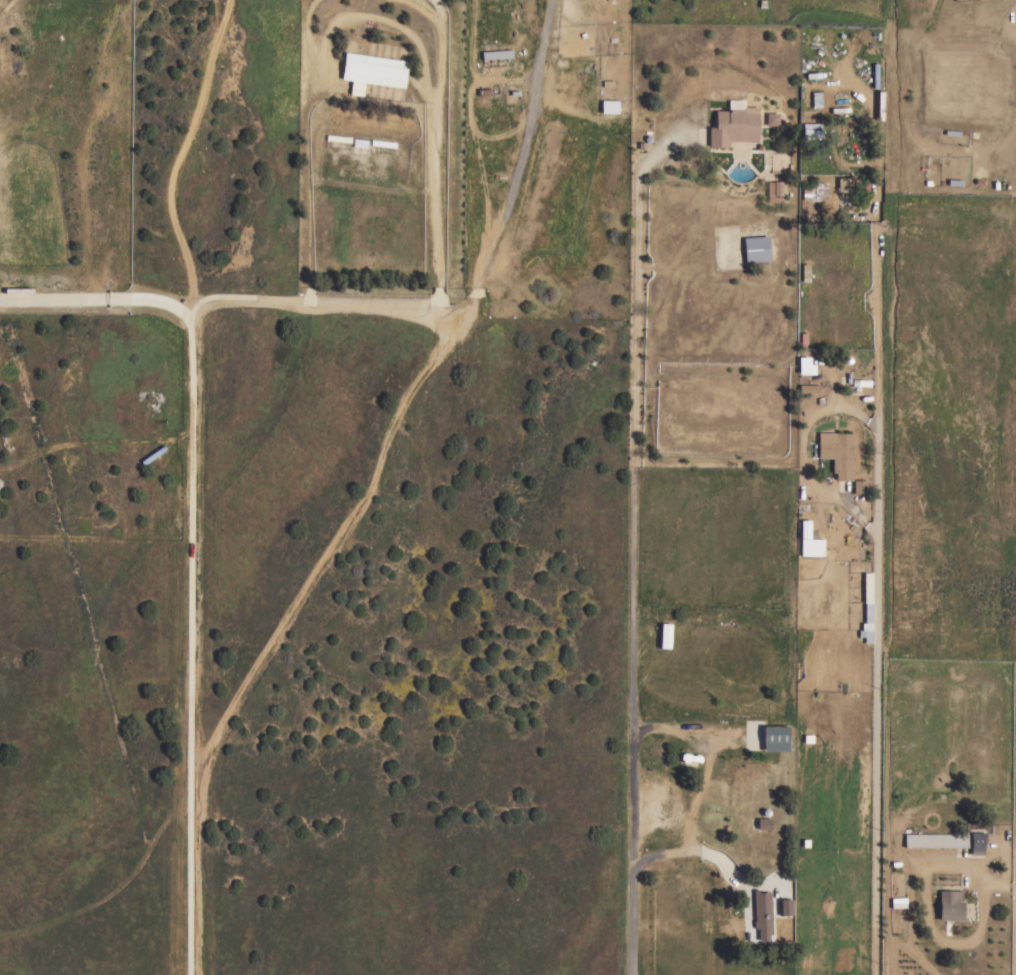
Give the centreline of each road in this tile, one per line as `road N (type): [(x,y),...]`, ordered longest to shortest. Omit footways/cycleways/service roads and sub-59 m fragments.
road 1 (residential): [(630,974),(633,185),(649,153),(678,132),(701,128)]
road 2 (residential): [(873,974),(876,290)]
road 3 (residential): [(196,974),(200,685),(191,306)]
road 4 (residential): [(0,300),(430,308)]

